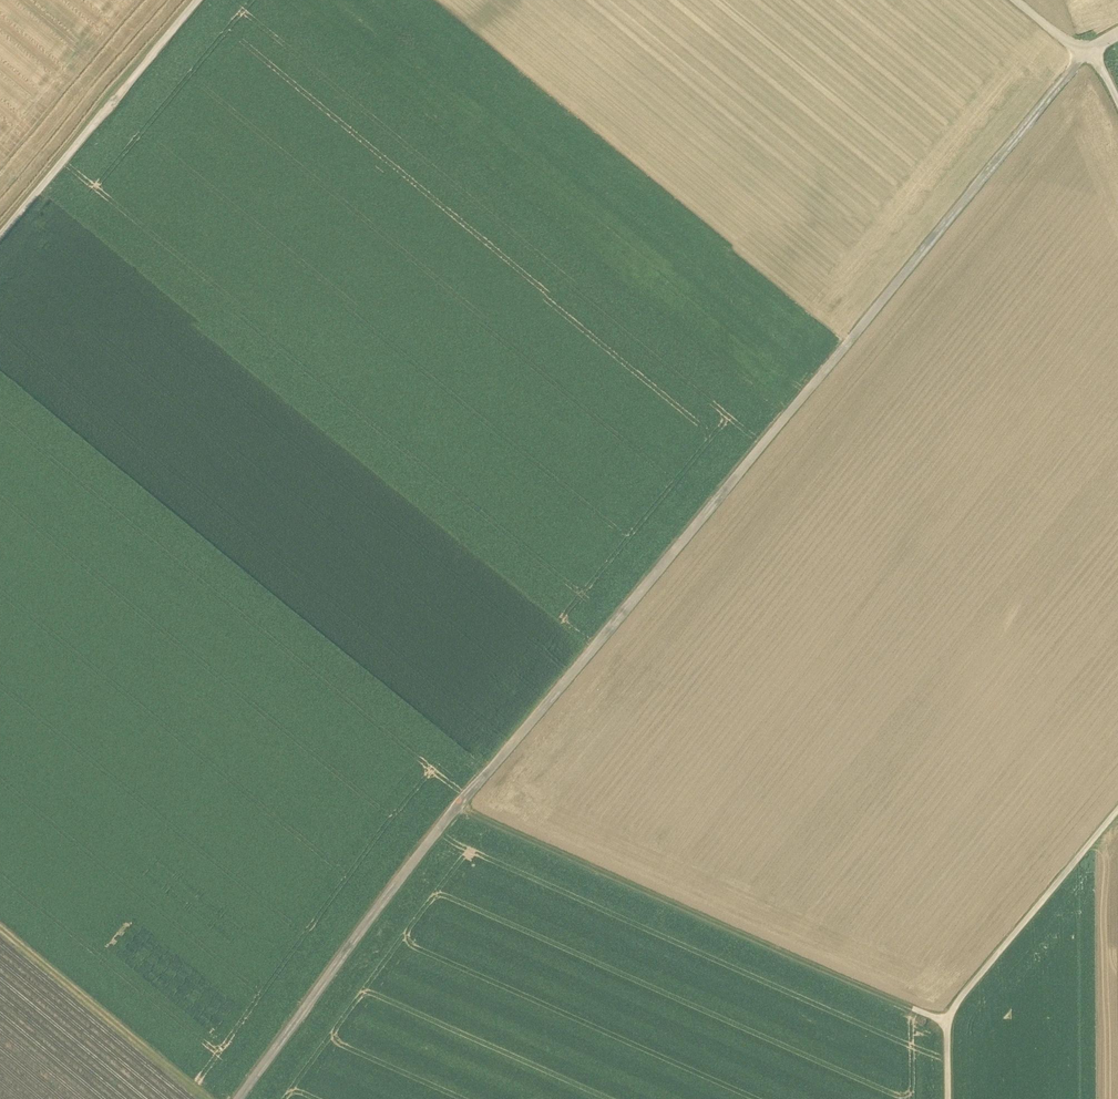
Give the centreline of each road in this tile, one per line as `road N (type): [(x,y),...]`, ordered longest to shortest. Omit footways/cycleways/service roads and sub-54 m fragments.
road 1 (track): [(1089,49),(450,816),(241,1098)]
road 2 (track): [(946,1025),(450,816)]
road 3 (unclassified): [(1117,811),(946,1025),(948,1098)]
road 4 (track): [(205,0),(0,242)]
road 5 (unclassified): [(1117,33),(1089,49),(1069,43),(1014,0)]

